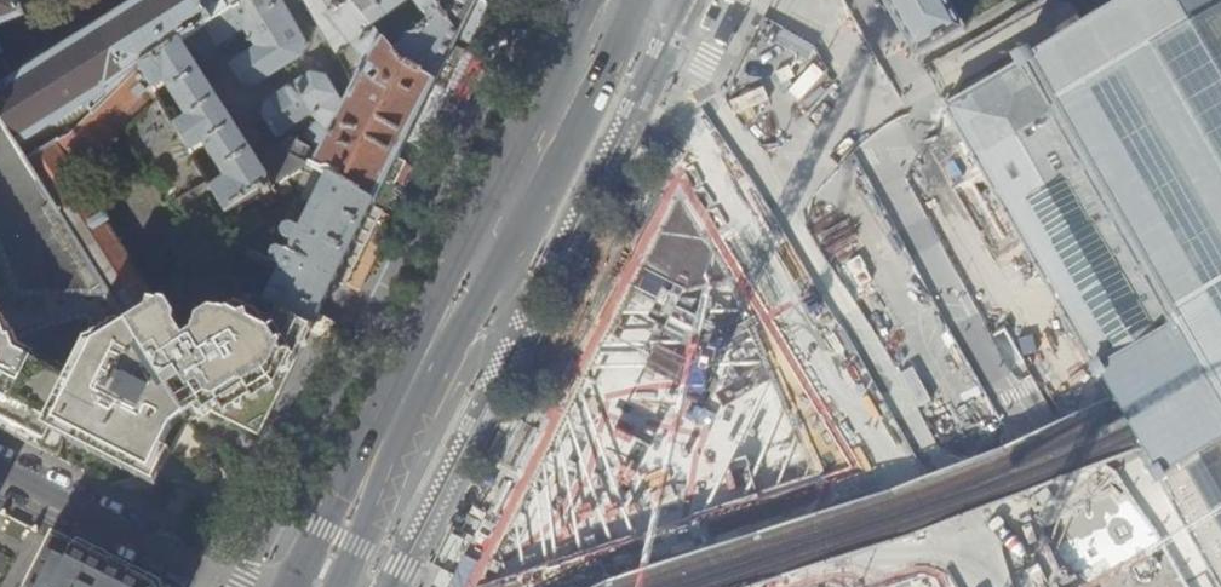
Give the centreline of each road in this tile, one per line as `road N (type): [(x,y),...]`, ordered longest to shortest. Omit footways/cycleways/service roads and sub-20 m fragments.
road 1 (primary): [(320,586),(613,0)]
road 2 (residential): [(239,586),(0,471)]

